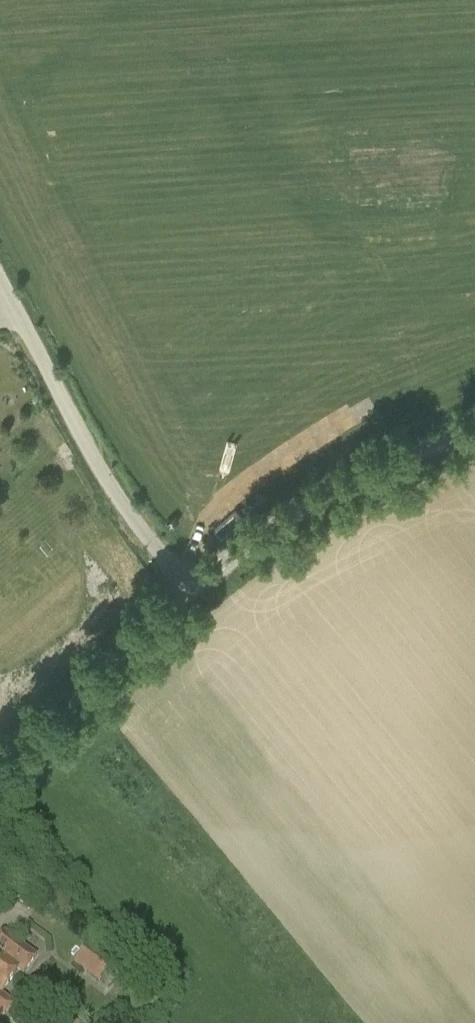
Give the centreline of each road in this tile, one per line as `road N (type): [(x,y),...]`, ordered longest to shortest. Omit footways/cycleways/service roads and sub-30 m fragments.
road 1 (unclassified): [(188,590),(97,465),(0,280)]
road 2 (unclassified): [(188,590),(341,488),(474,428)]
road 3 (unclassified): [(0,787),(77,696),(188,590)]

